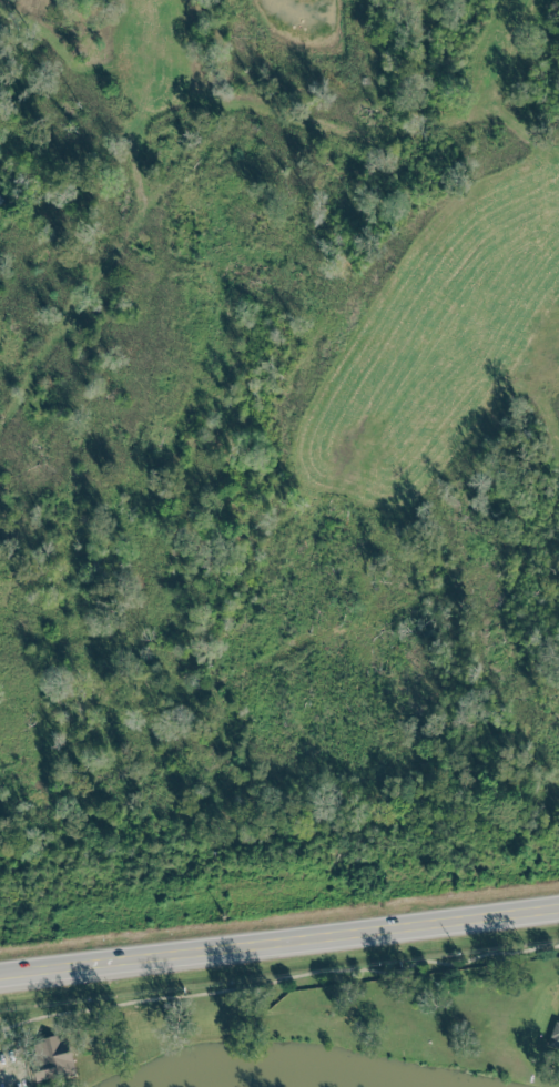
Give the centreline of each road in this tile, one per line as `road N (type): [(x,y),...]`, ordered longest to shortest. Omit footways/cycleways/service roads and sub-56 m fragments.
road 1 (primary): [(0,975),(558,903)]

